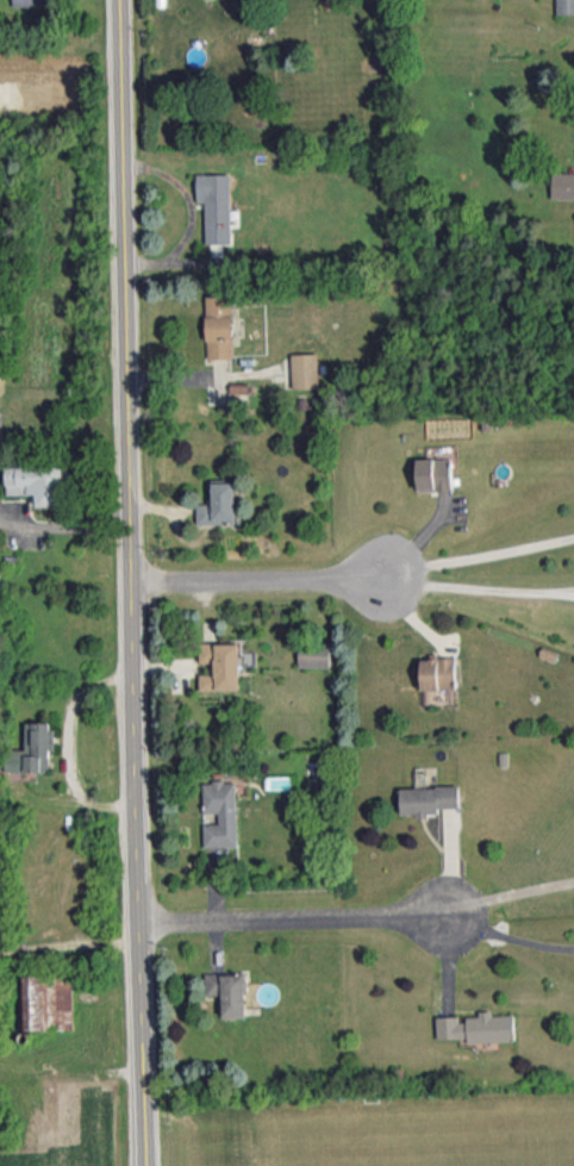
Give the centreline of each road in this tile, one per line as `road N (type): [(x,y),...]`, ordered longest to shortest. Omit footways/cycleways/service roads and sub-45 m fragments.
road 1 (tertiary): [(124,0),(150,1165)]
road 2 (residential): [(145,921),(444,911)]
road 3 (residential): [(137,581),(378,574)]

